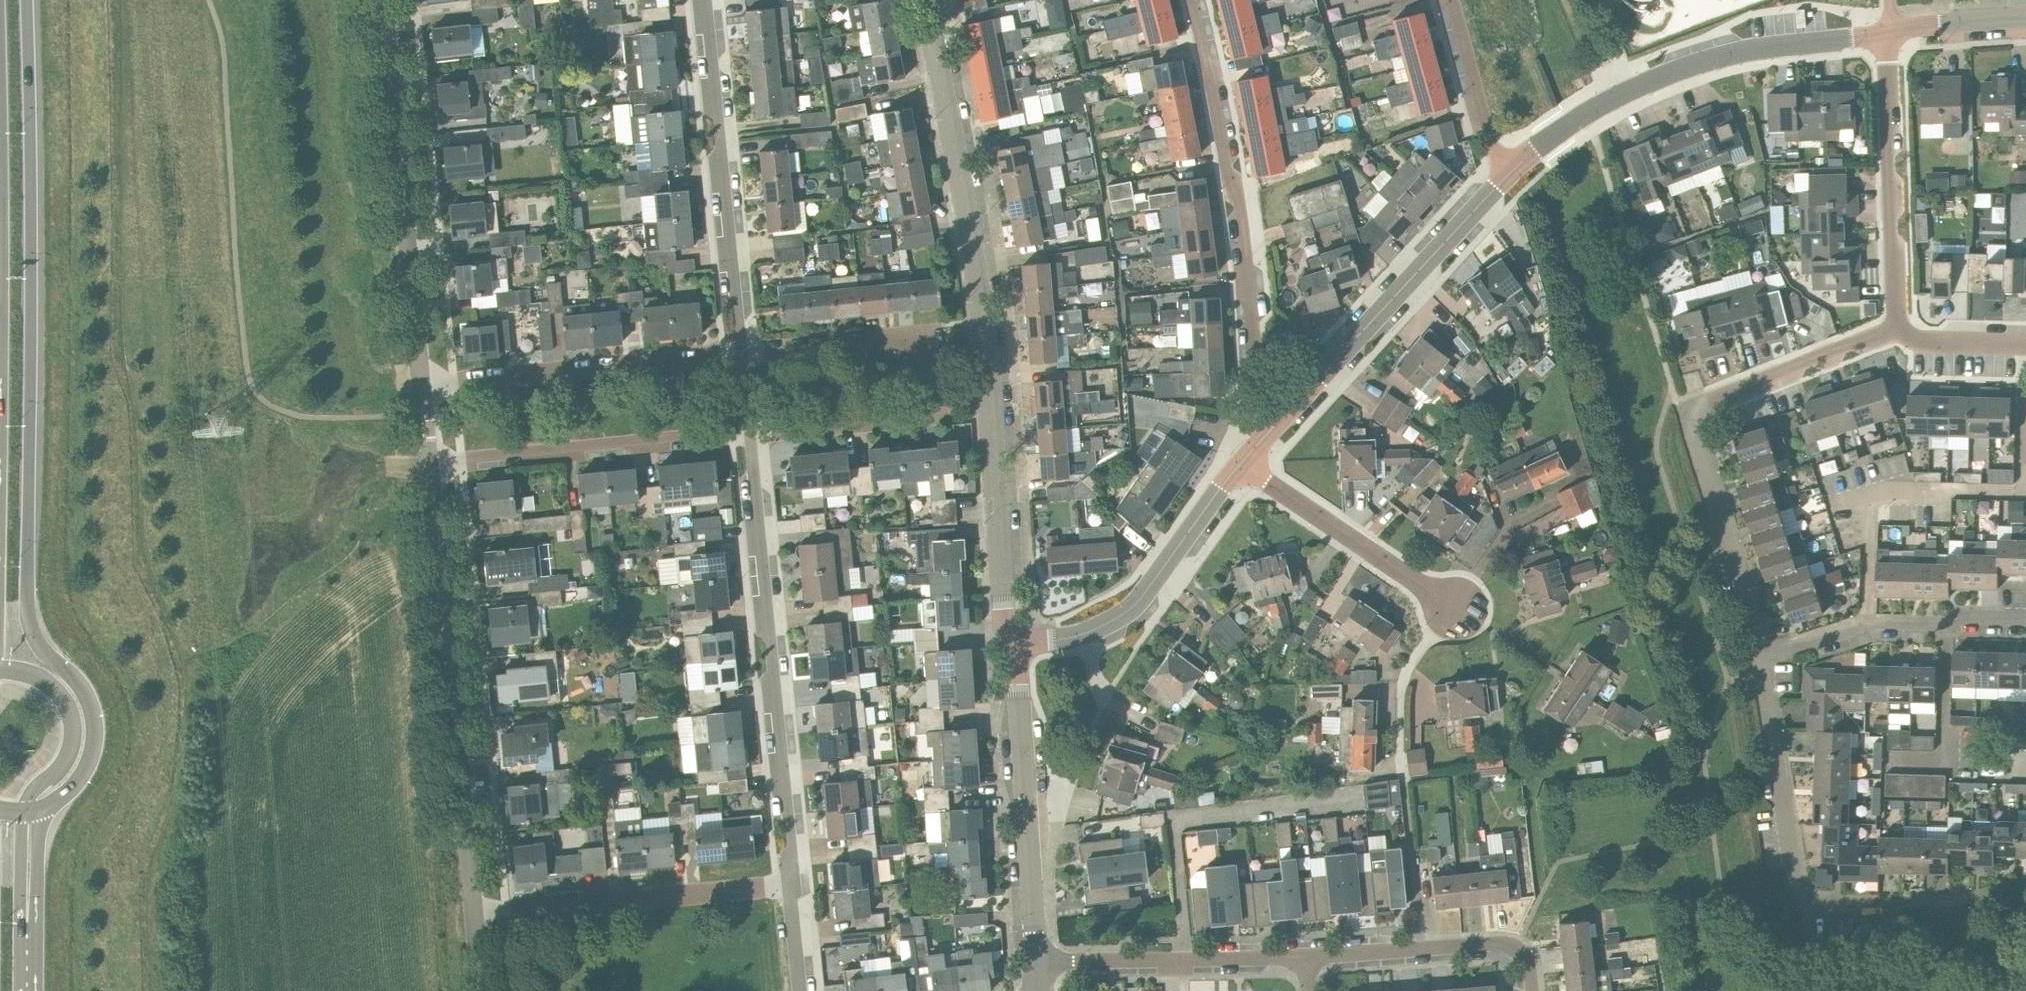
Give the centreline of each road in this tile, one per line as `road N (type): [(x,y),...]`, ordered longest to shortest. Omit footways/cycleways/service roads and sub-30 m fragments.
road 1 (primary): [(49,807),(81,778),(94,737),(86,695),(40,638),(30,609),(29,0)]
road 2 (residential): [(1017,639),(1005,616),(983,318),(935,52),(934,0)]
road 3 (residential): [(1762,656),(1694,416),(1710,401),(1902,328)]
road 4 (residential): [(790,880),(749,433)]
road 5 (residential): [(474,909),(430,464)]
road 6 (residential): [(749,433),(906,417),(935,400),(938,374),(928,346),(903,335),(742,353)]
road 7 (residential): [(1294,406),(1257,363),(1230,169),(1191,0)]
road 8 (residential): [(1519,170),(1550,140),(1613,102),(1719,52),(1892,29)]
road 9 (residential): [(423,385),(384,0)]
road 10 (residential): [(742,353),(704,0)]
road 11 (residential): [(1294,406),(1519,170)]
road 12 (residential): [(1037,962),(1017,639)]
road 13 (residential): [(742,353),(423,385)]
road 14 (residential): [(430,464),(749,433)]
road 15 (residential): [(474,909),(790,880)]
road 16 (residential): [(1017,639),(1077,637),(1122,619),(1242,464)]
road 17 (residential): [(1892,29),(1902,328)]
road 18 (residential): [(1306,957),(1037,962)]
road 19 (residential): [(2025,618),(1868,623),(1762,656)]
road 20 (residential): [(1533,990),(1525,956),(1505,943),(1306,957)]
road 21 (residential): [(1455,606),(1242,464)]
road 22 (residential): [(1794,877),(1762,656)]
road 23 (primary): [(23,812),(63,765),(73,729),(50,685),(0,669)]
road 24 (residential): [(1450,0),(1488,135),(1519,170)]
road 25 (residential): [(1892,29),(2025,18)]
road 26 (residential): [(1902,328),(1928,345),(2025,347)]
road 27 (primary): [(28,932),(49,807)]
road 28 (primary): [(28,932),(23,812)]

